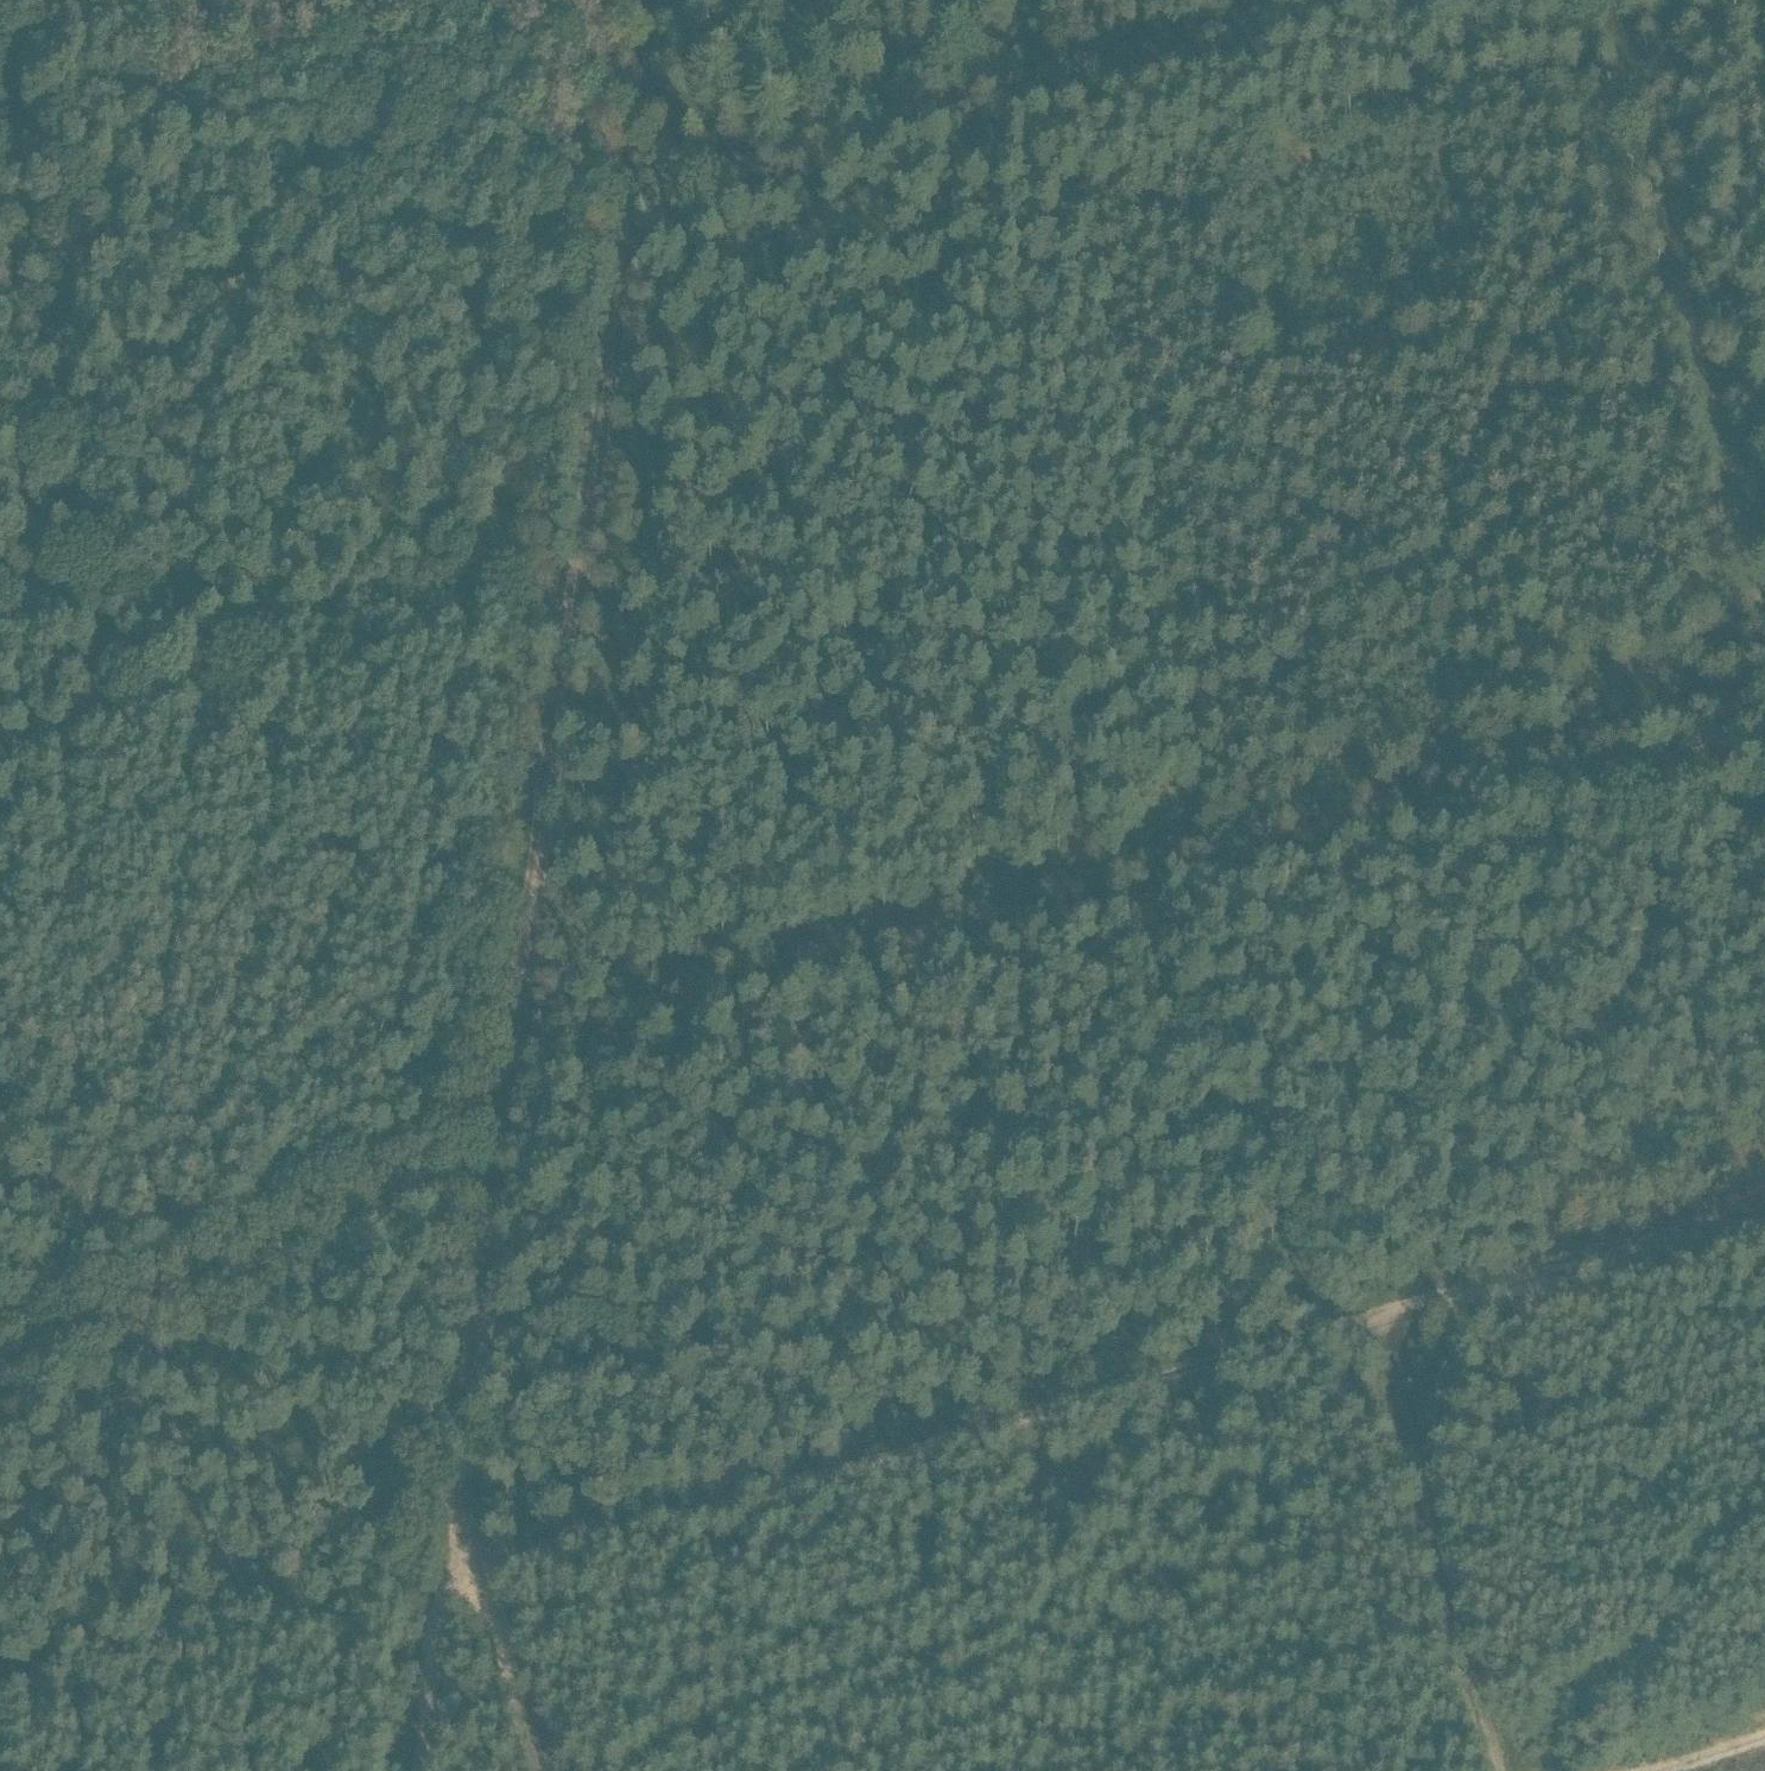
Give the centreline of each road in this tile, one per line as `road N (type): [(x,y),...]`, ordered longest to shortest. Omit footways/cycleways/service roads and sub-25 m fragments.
road 1 (track): [(1764,1218),(471,1553)]
road 2 (track): [(625,174),(533,1034)]
road 3 (track): [(650,0),(625,174),(1285,0)]
road 4 (track): [(550,1770),(471,1553),(458,1464),(479,1291),(533,1034)]
road 5 (track): [(1605,0),(1764,609)]
road 6 (track): [(0,1371),(505,1165)]
road 7 (track): [(1366,1323),(1495,1770)]
road 8 (track): [(0,947),(250,1267)]
road 9 (track): [(416,1770),(449,1563),(471,1553)]
road 10 (track): [(1622,1770),(1764,1730)]

